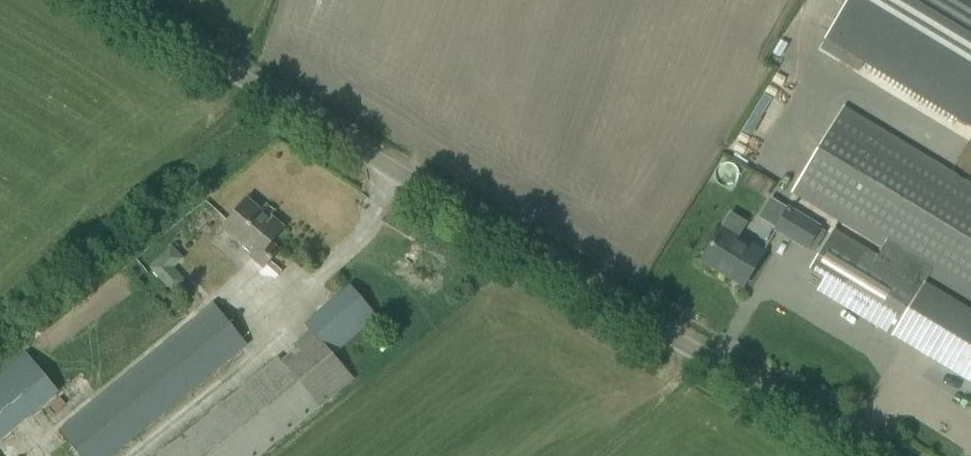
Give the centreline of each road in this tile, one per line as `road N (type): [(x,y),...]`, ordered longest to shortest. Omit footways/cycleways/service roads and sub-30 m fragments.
road 1 (unclassified): [(866,455),(111,0)]

